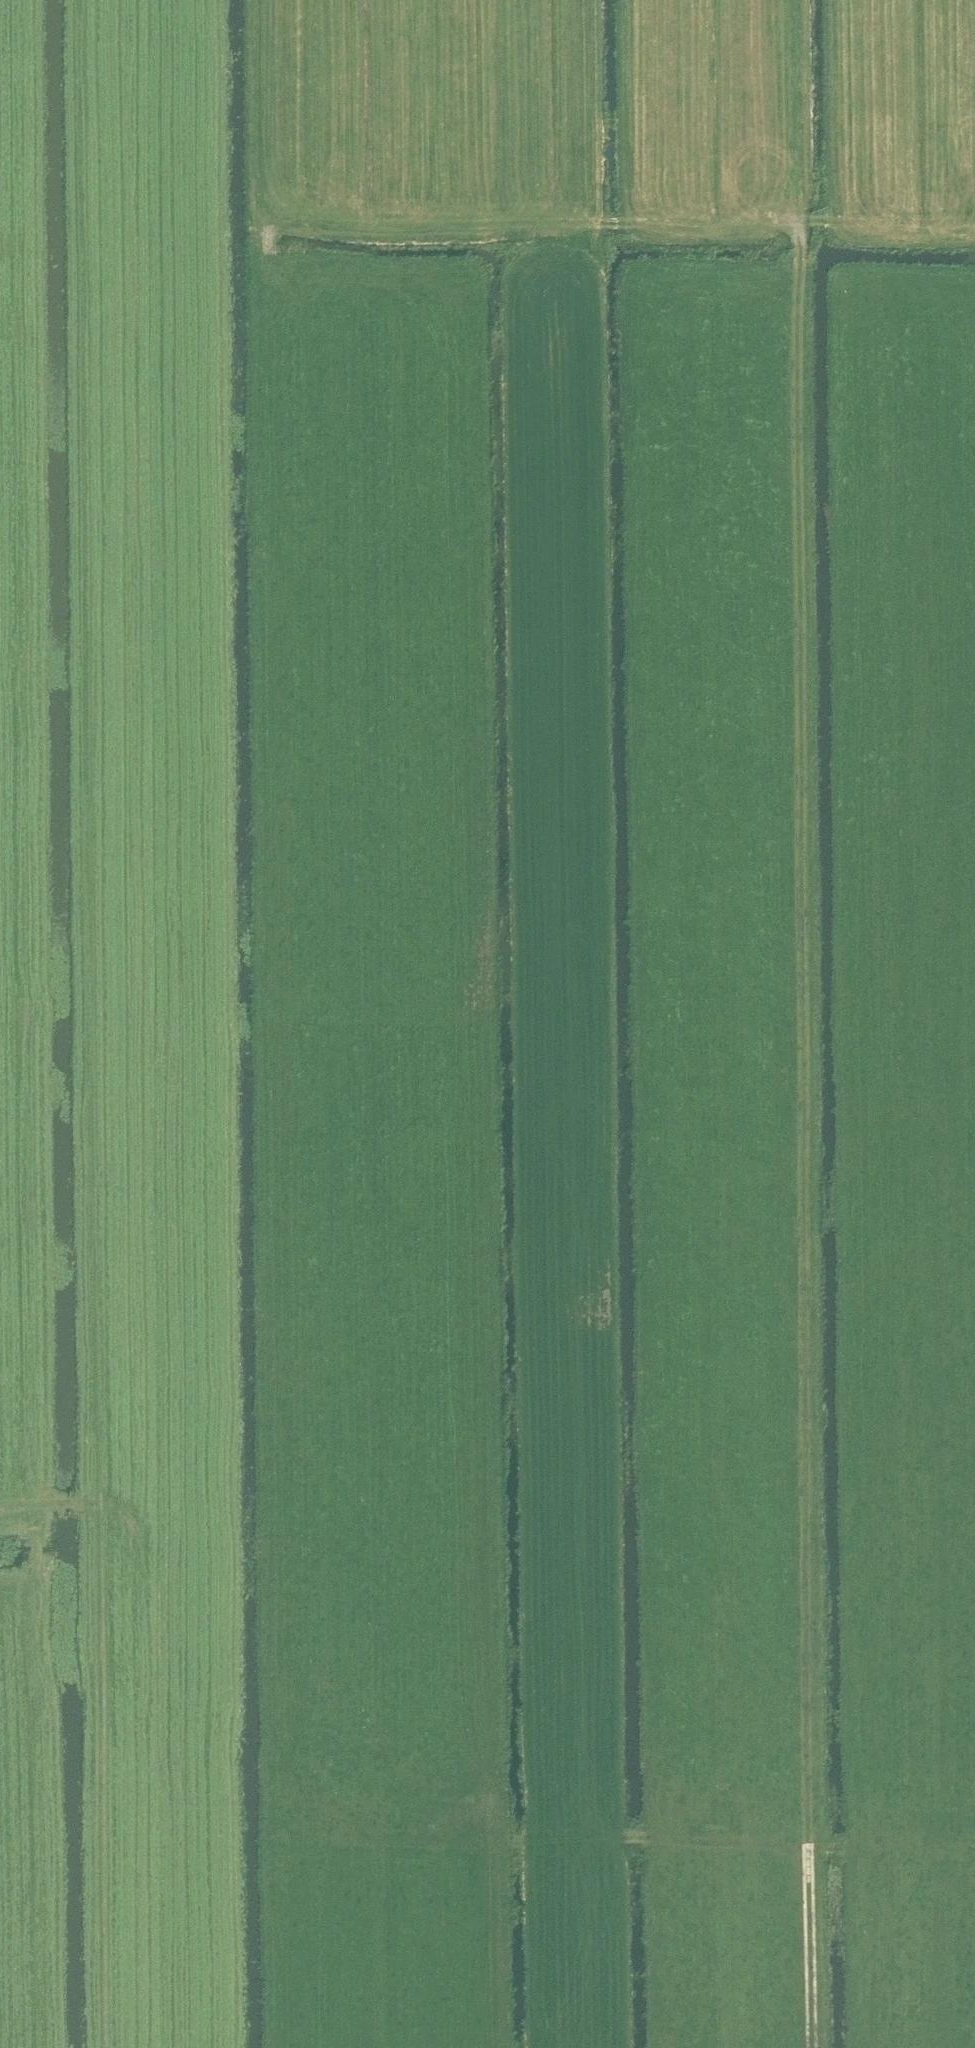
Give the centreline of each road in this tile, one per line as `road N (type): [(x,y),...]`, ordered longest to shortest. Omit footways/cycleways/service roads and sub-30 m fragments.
road 1 (track): [(112,2047),(108,1182),(84,0)]
road 2 (track): [(503,1843),(720,1836),(851,1850)]
road 3 (track): [(812,2047),(809,1850)]

